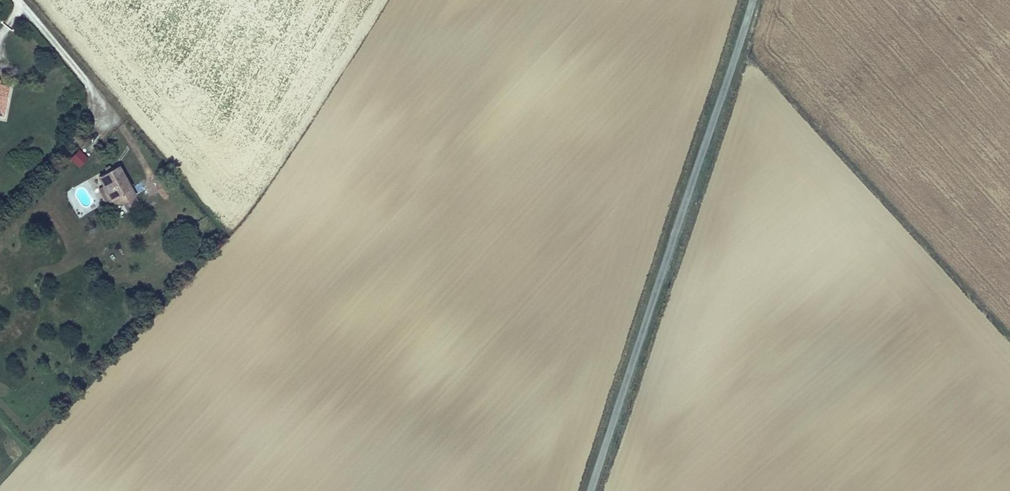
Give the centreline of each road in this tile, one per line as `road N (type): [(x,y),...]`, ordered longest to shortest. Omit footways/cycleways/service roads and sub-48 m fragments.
road 1 (unclassified): [(590,490),(753,0)]

